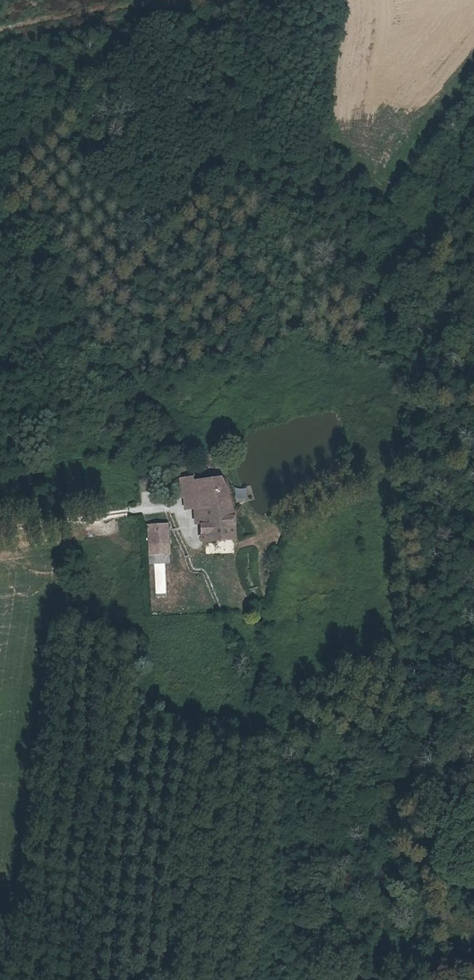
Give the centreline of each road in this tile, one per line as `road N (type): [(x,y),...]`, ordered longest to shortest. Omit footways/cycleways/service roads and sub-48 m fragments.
road 1 (track): [(0,529),(145,506)]

